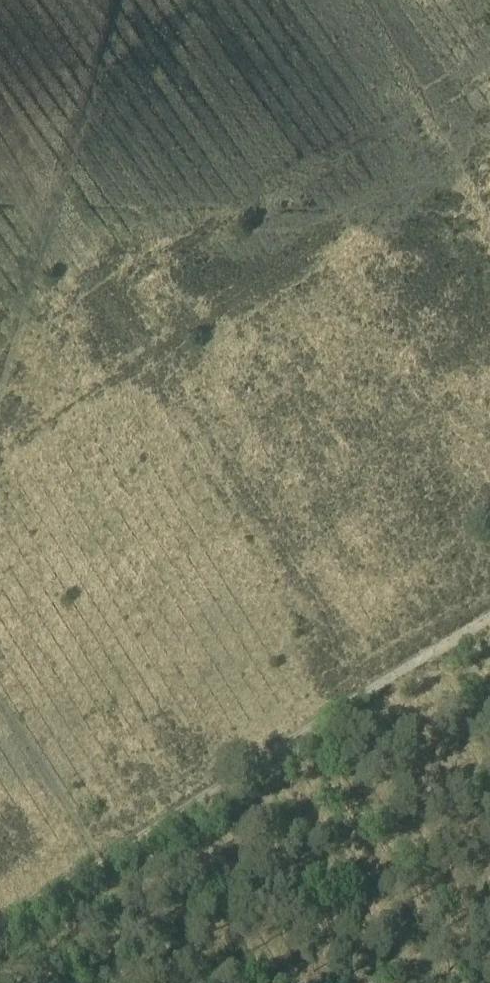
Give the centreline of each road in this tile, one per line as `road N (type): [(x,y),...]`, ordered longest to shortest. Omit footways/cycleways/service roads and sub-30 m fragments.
road 1 (track): [(0,928),(489,620)]

